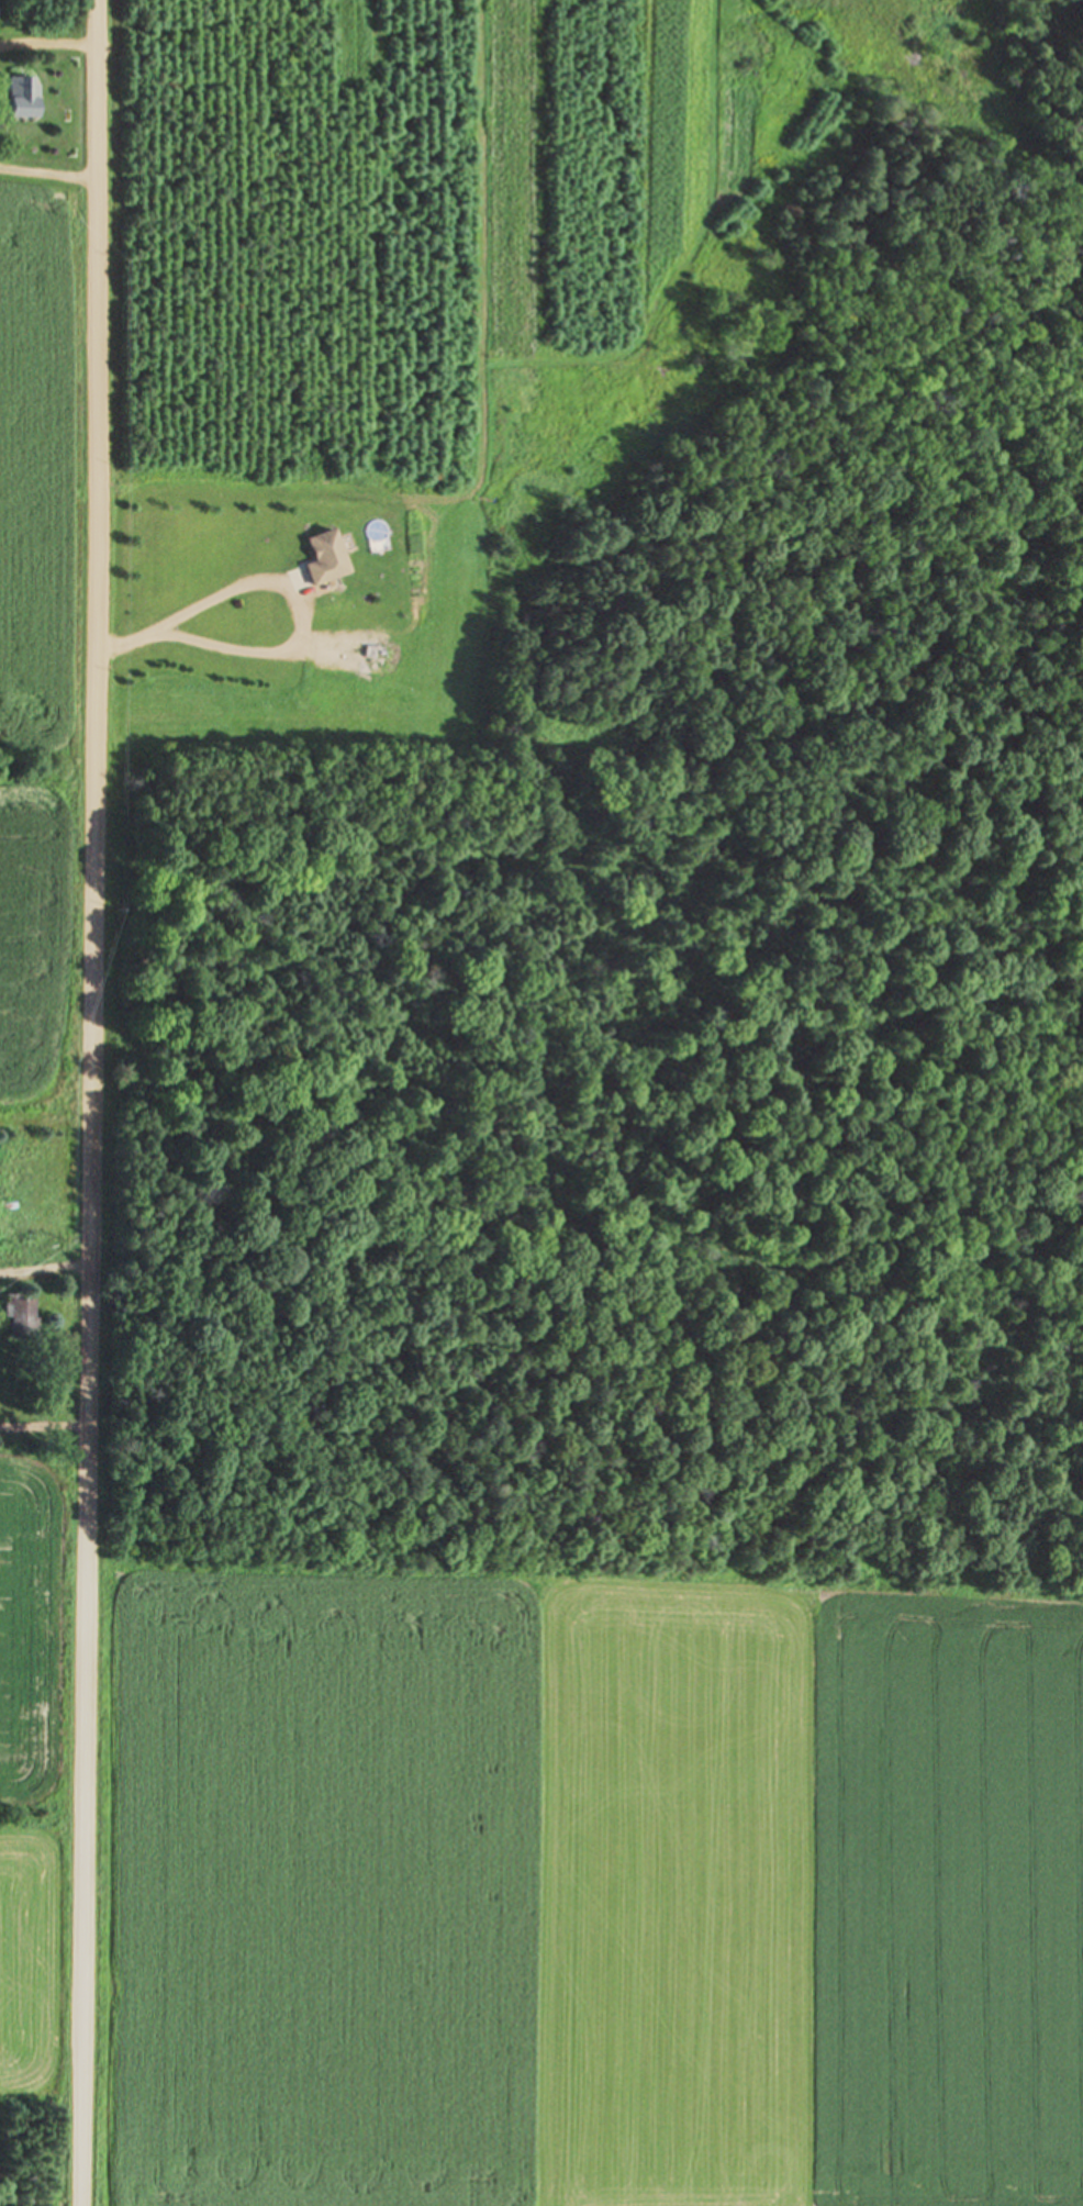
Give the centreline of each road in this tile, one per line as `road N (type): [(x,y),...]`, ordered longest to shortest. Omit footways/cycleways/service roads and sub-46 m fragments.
road 1 (residential): [(77,2205),(95,0)]

